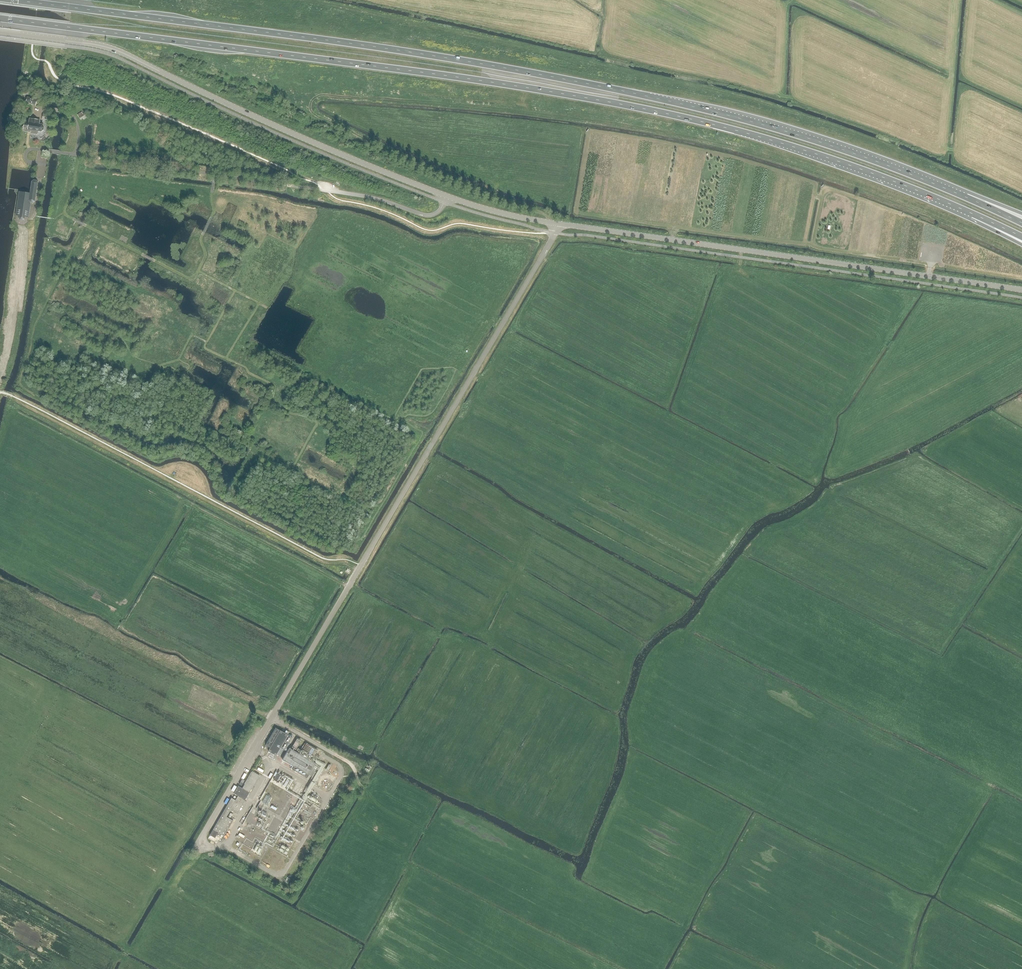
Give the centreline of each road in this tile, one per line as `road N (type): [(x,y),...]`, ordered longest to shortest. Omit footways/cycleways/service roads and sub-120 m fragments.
road 1 (trunk): [(0,19),(580,97),(749,134),(973,214)]
road 2 (trunk): [(966,197),(767,126),(581,82),(13,0)]
road 3 (unclassified): [(198,844),(557,224)]
road 4 (secondary): [(447,196),(116,51),(0,32)]
road 5 (secondary): [(1021,290),(557,224)]
road 6 (unclassified): [(79,156),(329,191)]
road 7 (unclassified): [(444,202),(425,215),(329,191)]

